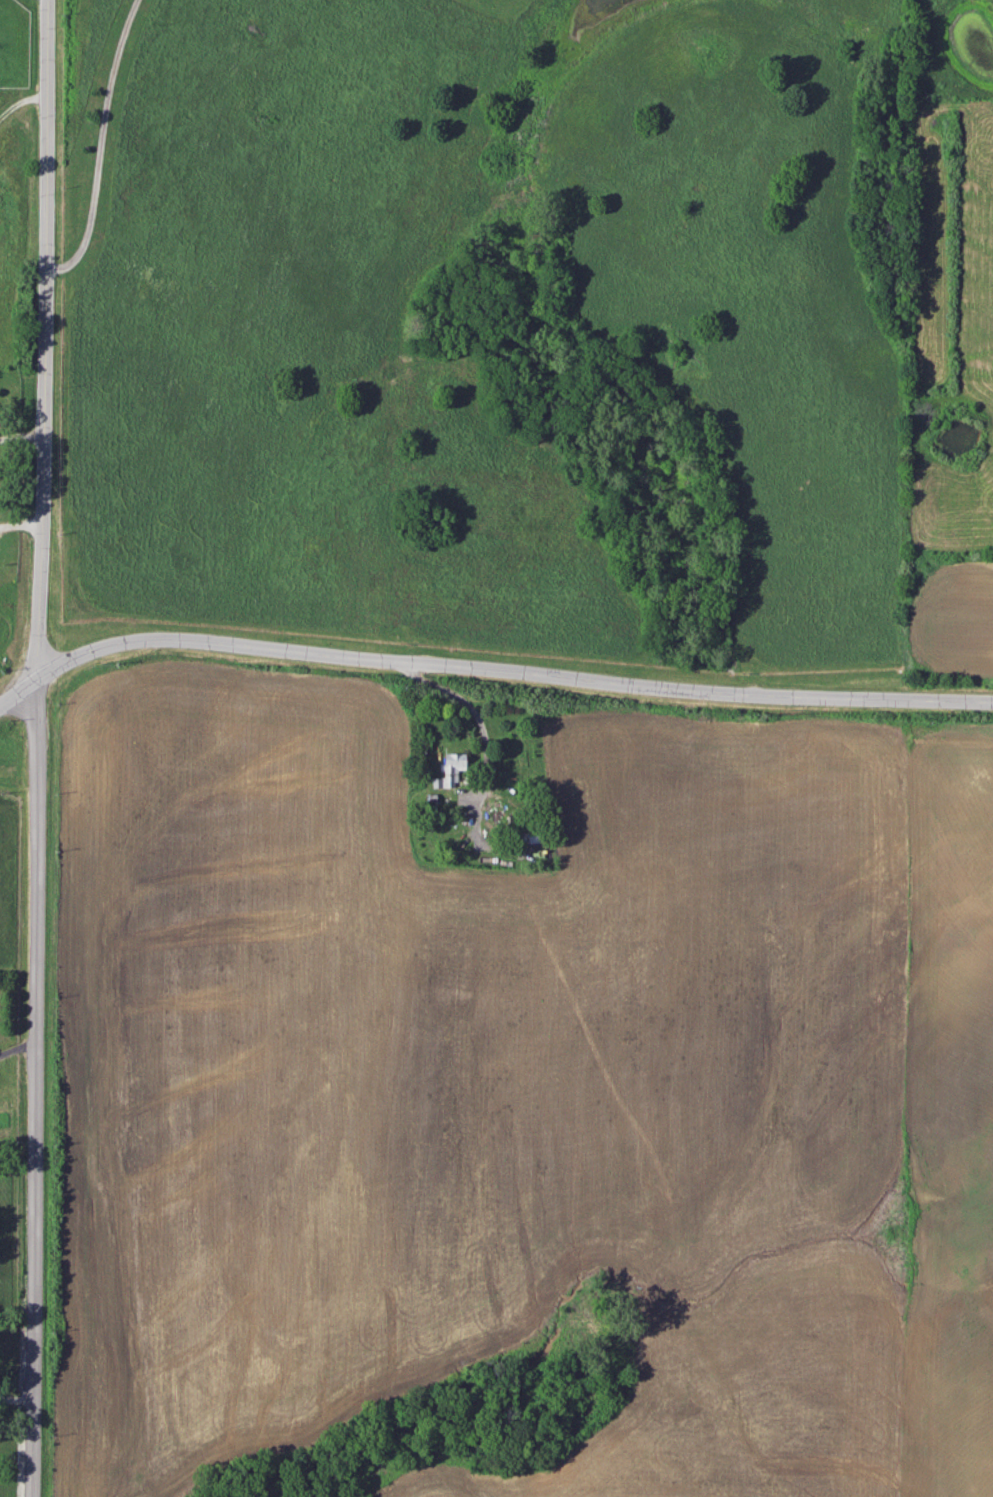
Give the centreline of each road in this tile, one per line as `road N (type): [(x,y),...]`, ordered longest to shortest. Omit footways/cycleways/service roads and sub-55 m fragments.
road 1 (residential): [(51,0),(47,528),(38,650),(47,688),(37,1496)]
road 2 (residential): [(0,704),(45,668),(137,639),(714,694),(992,702)]

